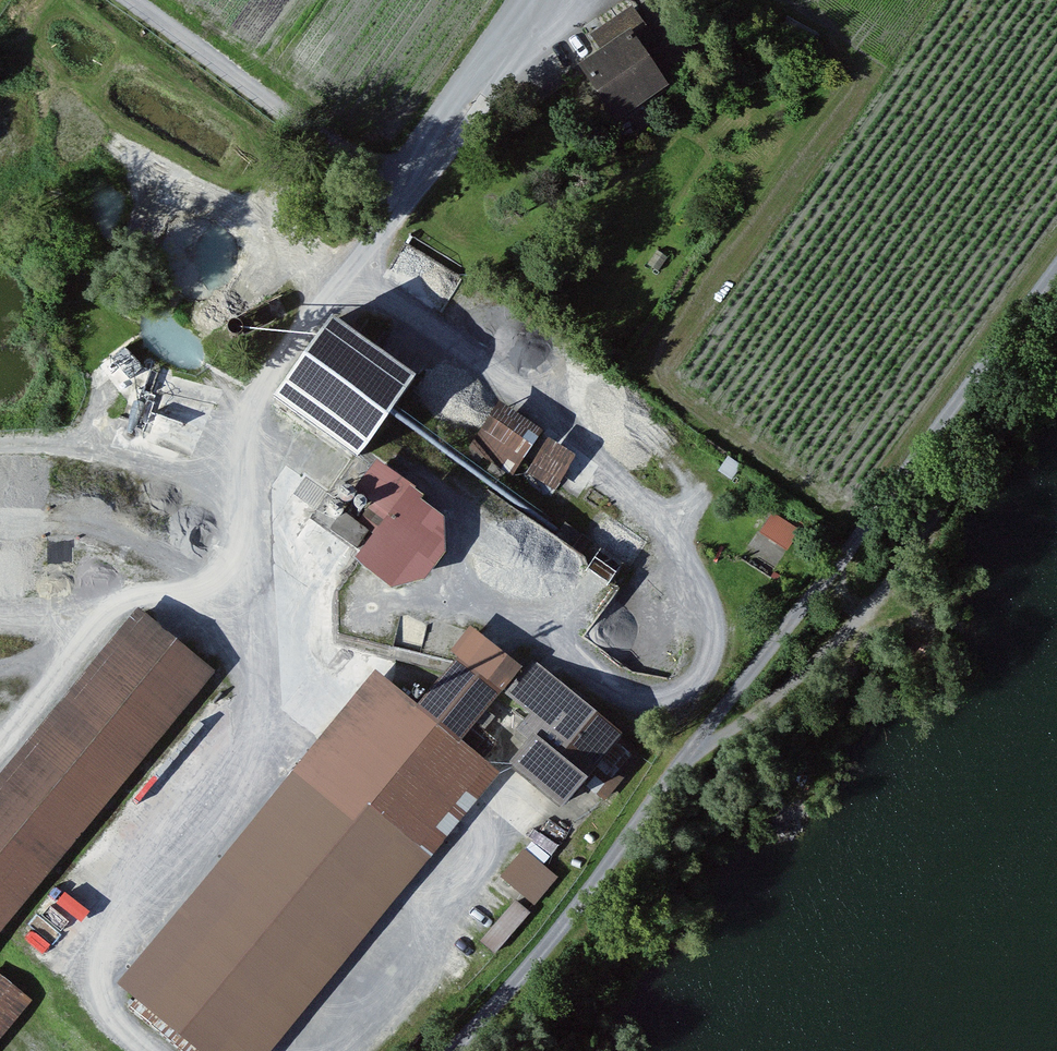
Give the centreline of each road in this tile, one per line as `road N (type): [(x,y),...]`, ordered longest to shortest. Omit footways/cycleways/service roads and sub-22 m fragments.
road 1 (track): [(450,1050),(705,739),(1056,278)]
road 2 (track): [(1056,363),(868,612),(796,682),(705,739)]
road 3 (track): [(155,0),(410,187)]
road 4 (track): [(831,576),(857,623),(847,673),(786,816)]
road 5 (residential): [(534,0),(410,187)]

